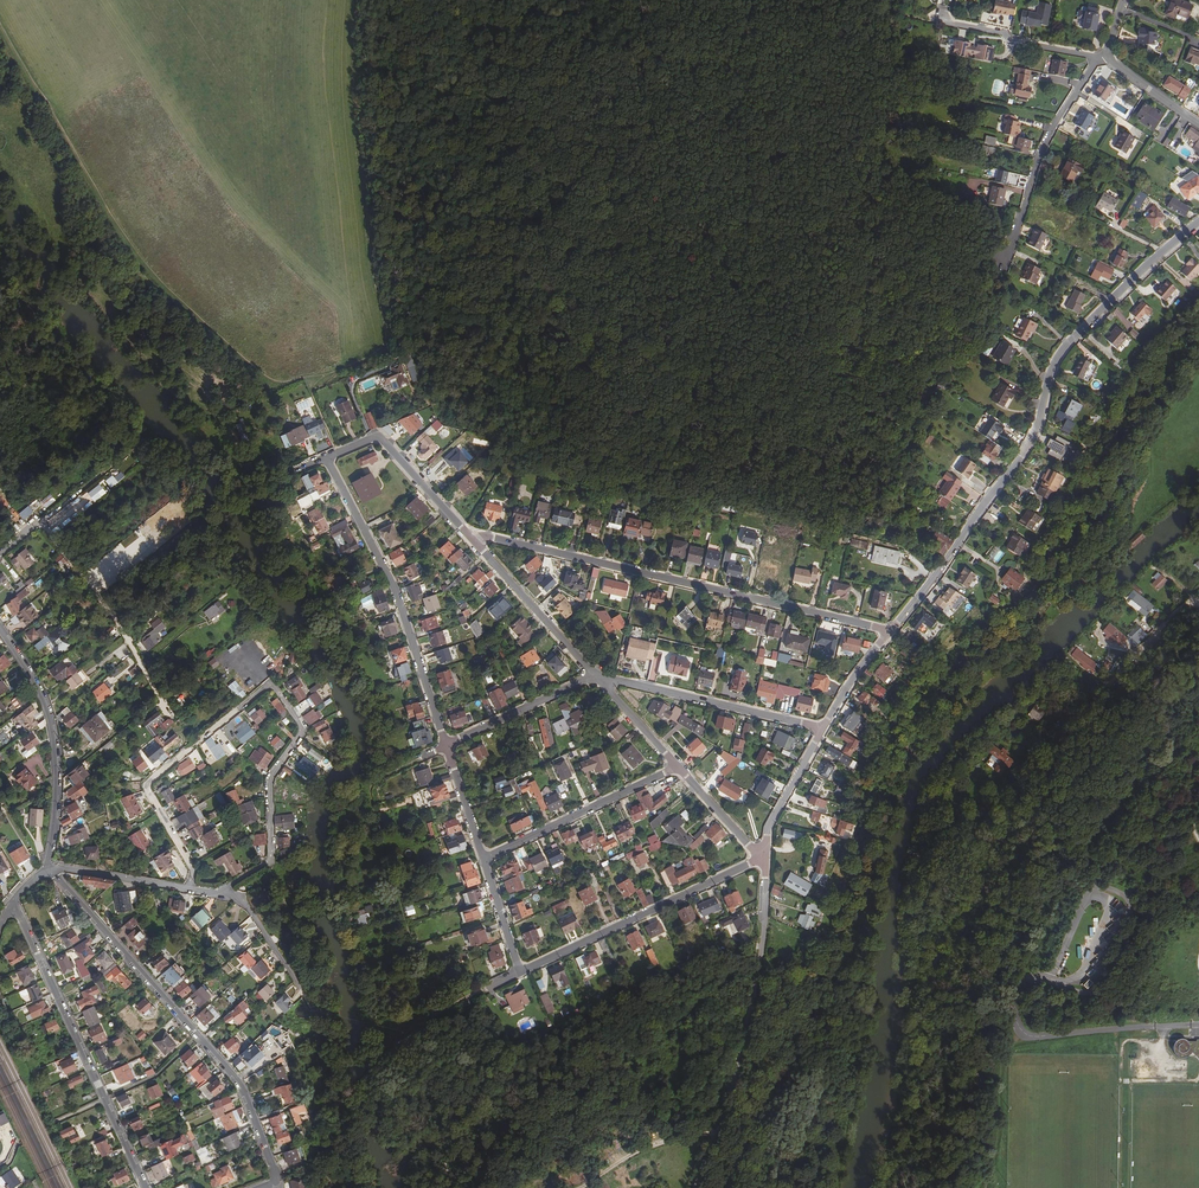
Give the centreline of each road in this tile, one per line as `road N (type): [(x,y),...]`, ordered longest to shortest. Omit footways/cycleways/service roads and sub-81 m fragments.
road 1 (track): [(389,0),(399,254),(382,351),(285,385),(159,279),(0,17)]
road 2 (track): [(382,351),(400,347),(429,357),(444,385),(489,415),(570,444),(658,459),(683,489),(743,500),(825,497),(866,512),(887,494),(903,450),(894,434),(872,425),(830,424),(820,410),(825,347)]
road 3 (residential): [(217,894),(272,854),(268,783),(304,728),(270,684),(145,785),(194,872),(189,890)]
road 4 (residential): [(891,631),(1022,457),(1062,345),(1198,222)]
road 5 (residential): [(471,537),(891,631)]
road 6 (residential): [(259,1187),(277,1181),(238,1082),(47,871)]
road 7 (residential): [(695,1187),(739,1076),(763,928),(765,857)]
road 8 (residential): [(13,900),(147,1187)]
road 9 (residential): [(446,746),(395,588),(326,458)]
road 10 (residential): [(765,857),(520,973)]
road 11 (residential): [(47,871),(55,740),(48,706),(0,627)]
road 12 (unclassified): [(1102,58),(1037,163),(1005,269),(992,264)]
road 13 (residential): [(595,676),(822,728)]
road 14 (residential): [(678,766),(483,859)]
road 15 (residential): [(326,458),(380,436),(471,537)]
road 16 (residential): [(471,537),(595,676)]
road 17 (residential): [(937,21),(1102,58)]
road 18 (residential): [(446,746),(595,676)]
road 19 (track): [(718,1134),(654,1145),(580,1187)]
road 20 (residential): [(189,890),(47,871)]
road 21 (residential): [(765,857),(769,826),(822,728)]
road 22 (residential): [(1198,607),(1173,610),(1103,694)]
road 23 (residential): [(678,766),(765,857)]
road 24 (residential): [(595,676),(678,766)]

